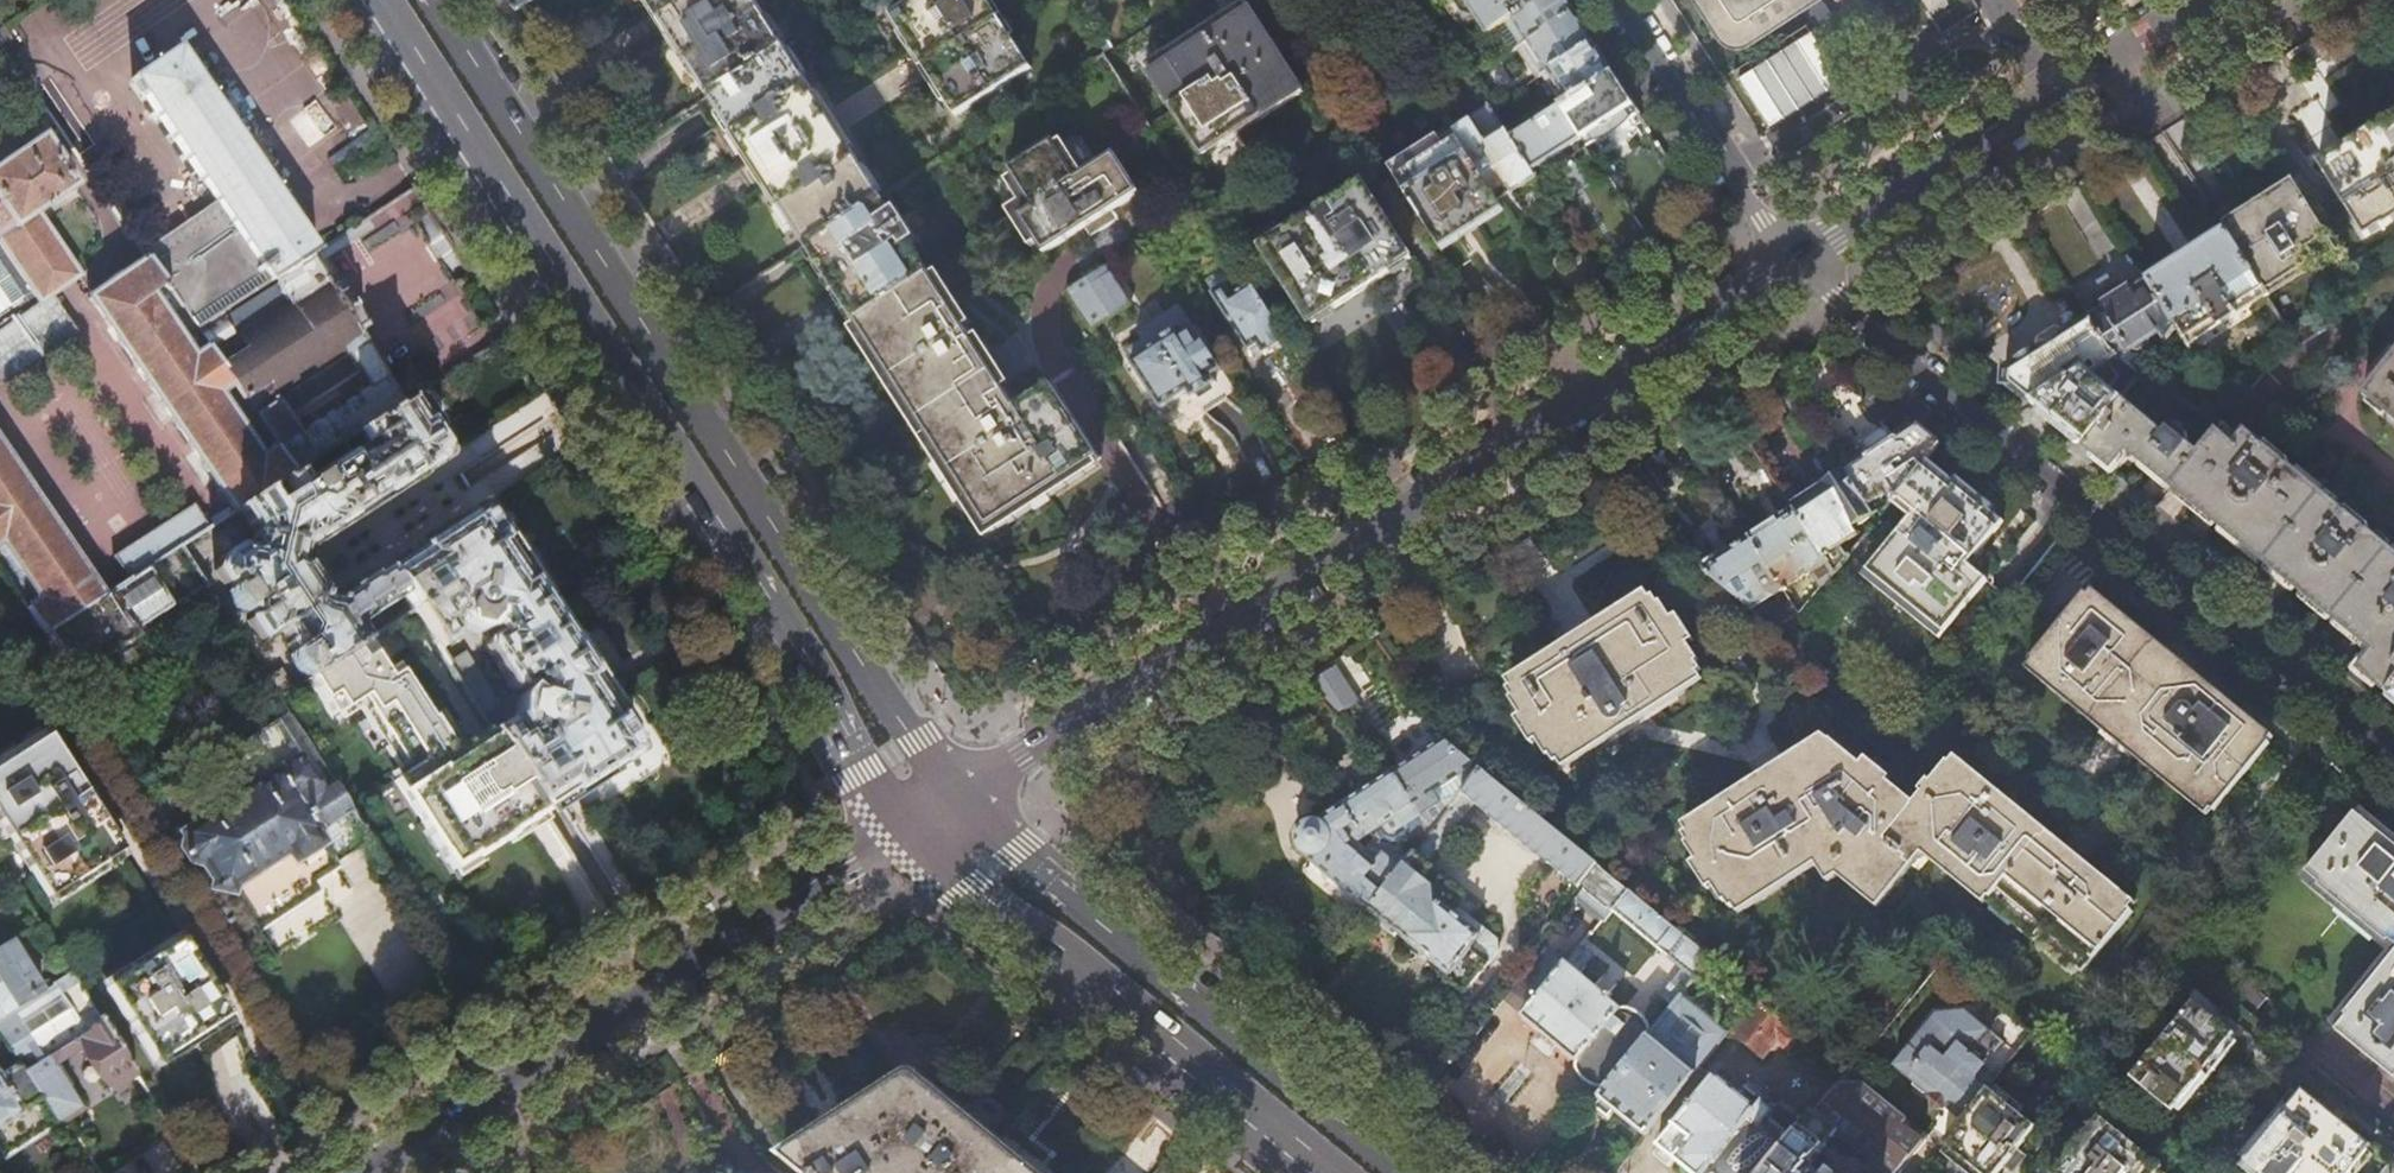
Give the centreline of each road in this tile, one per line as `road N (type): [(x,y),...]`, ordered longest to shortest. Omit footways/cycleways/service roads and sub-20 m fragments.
road 1 (tertiary): [(968,789),(1800,258)]
road 2 (primary): [(374,0),(845,748),(903,826)]
road 3 (primary): [(968,789),(921,738),(445,0)]
road 4 (residential): [(2393,757),(1837,297),(1800,258)]
road 5 (tertiary): [(370,1172),(903,826)]
road 6 (primary): [(1404,1172),(1028,858),(968,789)]
road 7 (primary): [(903,826),(1323,1172)]
road 8 (tertiary): [(1800,258),(2196,0)]
road 9 (residential): [(1621,0),(1800,258)]

